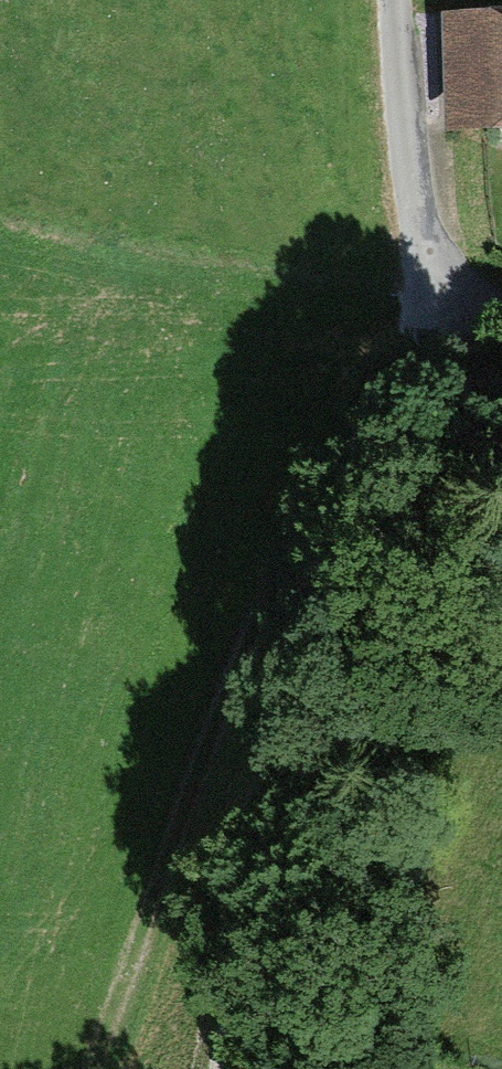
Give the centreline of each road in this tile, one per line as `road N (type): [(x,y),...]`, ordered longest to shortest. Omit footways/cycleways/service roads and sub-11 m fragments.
road 1 (residential): [(424,313),(256,895),(222,1068)]
road 2 (track): [(406,374),(263,584),(168,852),(109,1068)]
road 3 (residential): [(392,0),(394,108),(424,313)]

